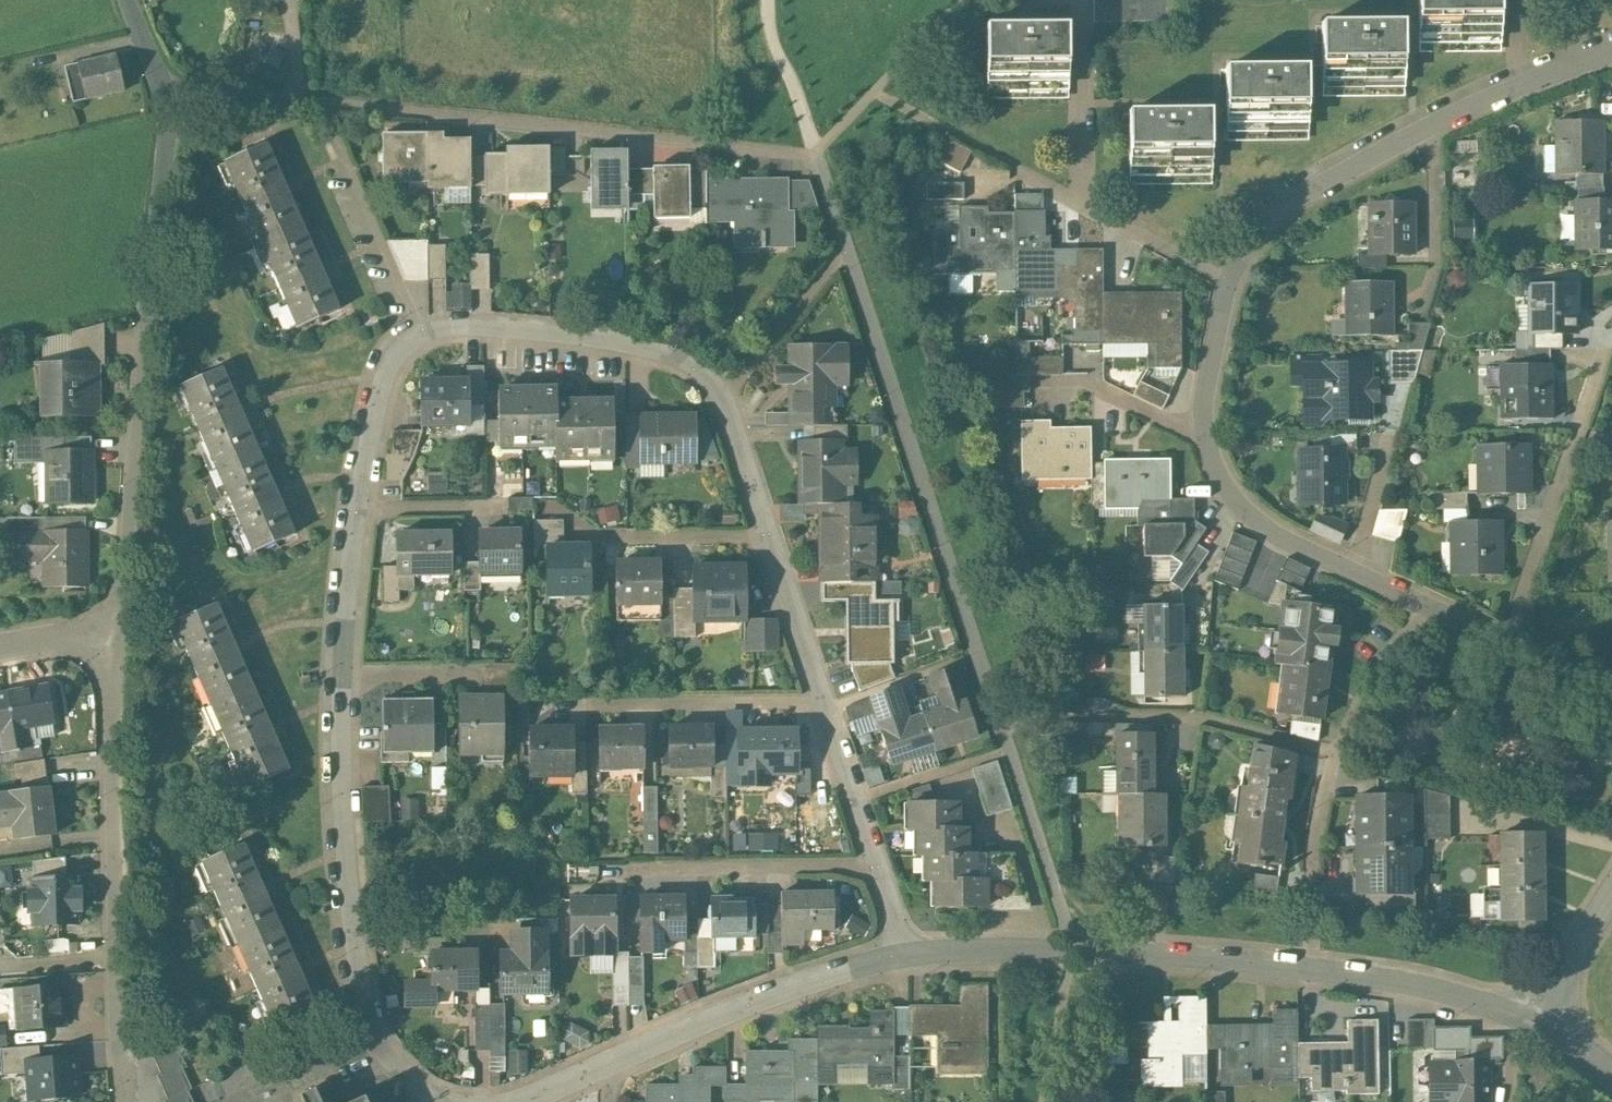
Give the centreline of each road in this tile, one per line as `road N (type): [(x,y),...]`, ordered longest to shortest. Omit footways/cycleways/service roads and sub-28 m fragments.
road 1 (residential): [(902,953),(729,420),(711,389),(687,368),(622,346),(539,334),(437,333),(419,340),(387,376),(346,640),(352,941),(383,1051),(426,1101)]
road 2 (residential): [(1433,607),(1269,529),(1228,482),(1212,446),(1206,395),(1227,291),(1251,245),(1336,176),(1515,87),(1611,51)]
road 3 (residential): [(129,0),(162,90),(119,633)]
road 4 (residential): [(119,633),(112,796),(124,1101)]
road 5 (residential): [(902,953),(1073,951),(1318,970)]
road 6 (residential): [(1433,607),(1374,679),(1326,787),(1316,843),(1318,970)]
road 7 (residential): [(601,1065),(790,987),(902,953)]
road 8 (residential): [(1318,970),(1539,1017)]
road 9 (residential): [(1611,693),(1433,607)]
road 10 (residential): [(1539,1017),(1611,897)]
road 11 (residential): [(0,652),(119,633)]

